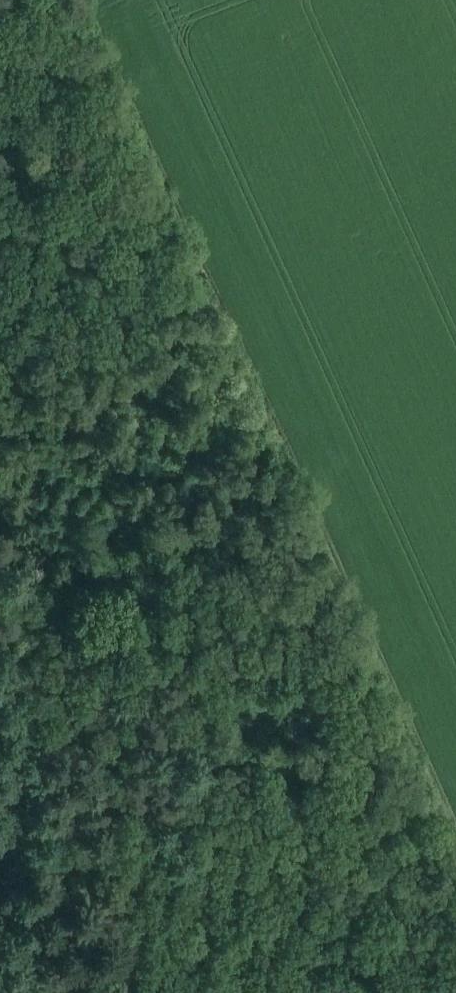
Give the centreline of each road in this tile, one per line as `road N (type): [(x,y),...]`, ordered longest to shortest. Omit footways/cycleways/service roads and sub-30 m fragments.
road 1 (track): [(246,992),(200,894),(0,553)]

